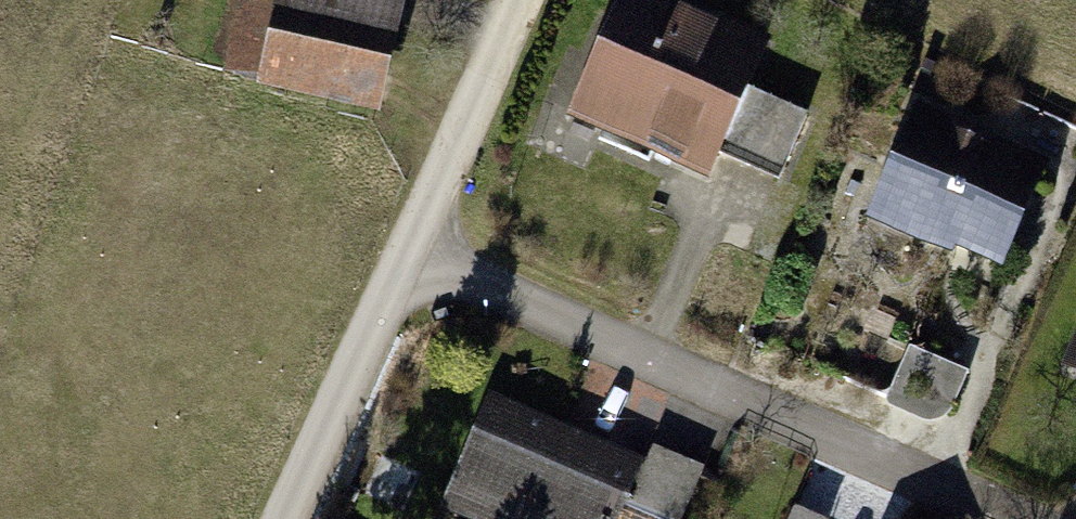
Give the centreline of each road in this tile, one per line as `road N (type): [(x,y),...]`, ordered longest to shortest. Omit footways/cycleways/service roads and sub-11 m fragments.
road 1 (residential): [(412,257),(1007,518)]
road 2 (residential): [(291,518),(412,257)]
road 3 (residential): [(412,257),(522,0)]

